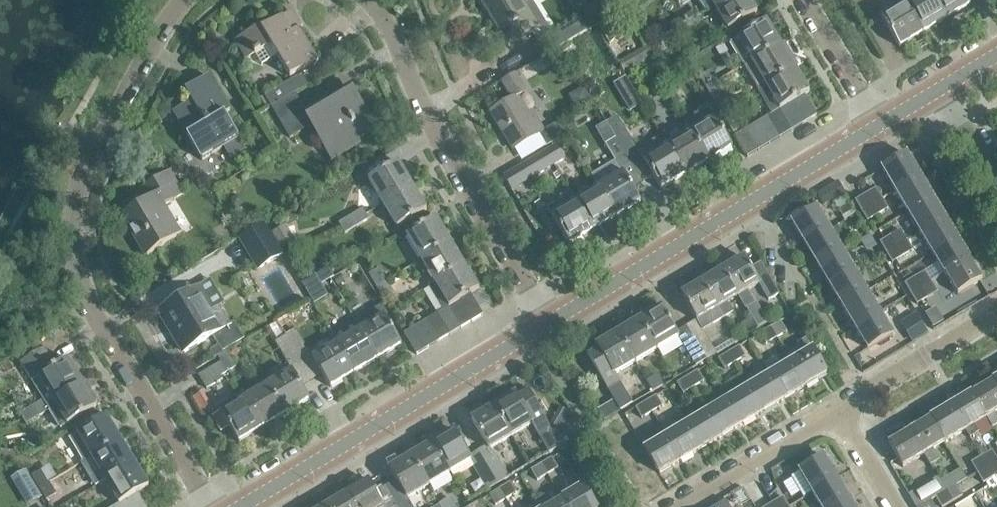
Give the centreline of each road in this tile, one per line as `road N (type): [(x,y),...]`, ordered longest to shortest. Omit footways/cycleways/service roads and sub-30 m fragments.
road 1 (residential): [(211,506),(88,299),(78,235),(83,197),(173,23),(194,0)]
road 2 (secondary): [(546,324),(876,126)]
road 3 (residential): [(368,0),(546,324)]
road 4 (secondary): [(240,506),(546,324)]
road 5 (residential): [(671,506),(836,408)]
road 6 (residential): [(836,408),(996,310)]
road 7 (residential): [(876,126),(803,0)]

